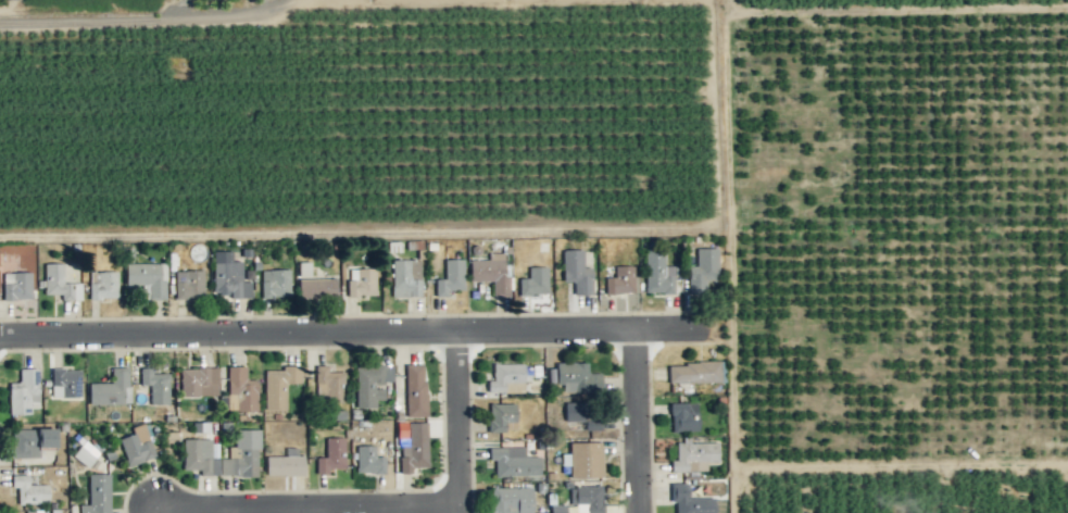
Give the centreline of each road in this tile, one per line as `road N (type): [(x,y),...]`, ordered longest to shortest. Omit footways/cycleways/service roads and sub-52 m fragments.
road 1 (residential): [(0,332),(728,325)]
road 2 (residential): [(178,512),(466,505)]
road 3 (residential): [(643,512),(638,326)]
road 4 (residential): [(466,512),(461,327)]

